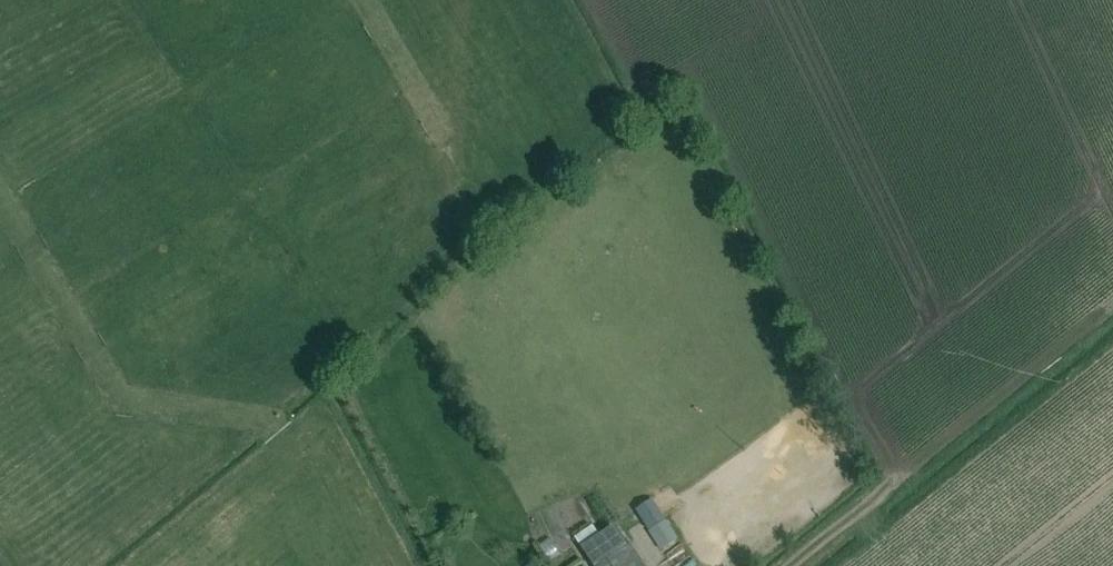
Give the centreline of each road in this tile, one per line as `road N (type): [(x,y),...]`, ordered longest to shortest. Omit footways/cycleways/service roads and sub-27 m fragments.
road 1 (unclassified): [(824,565),(942,459)]

